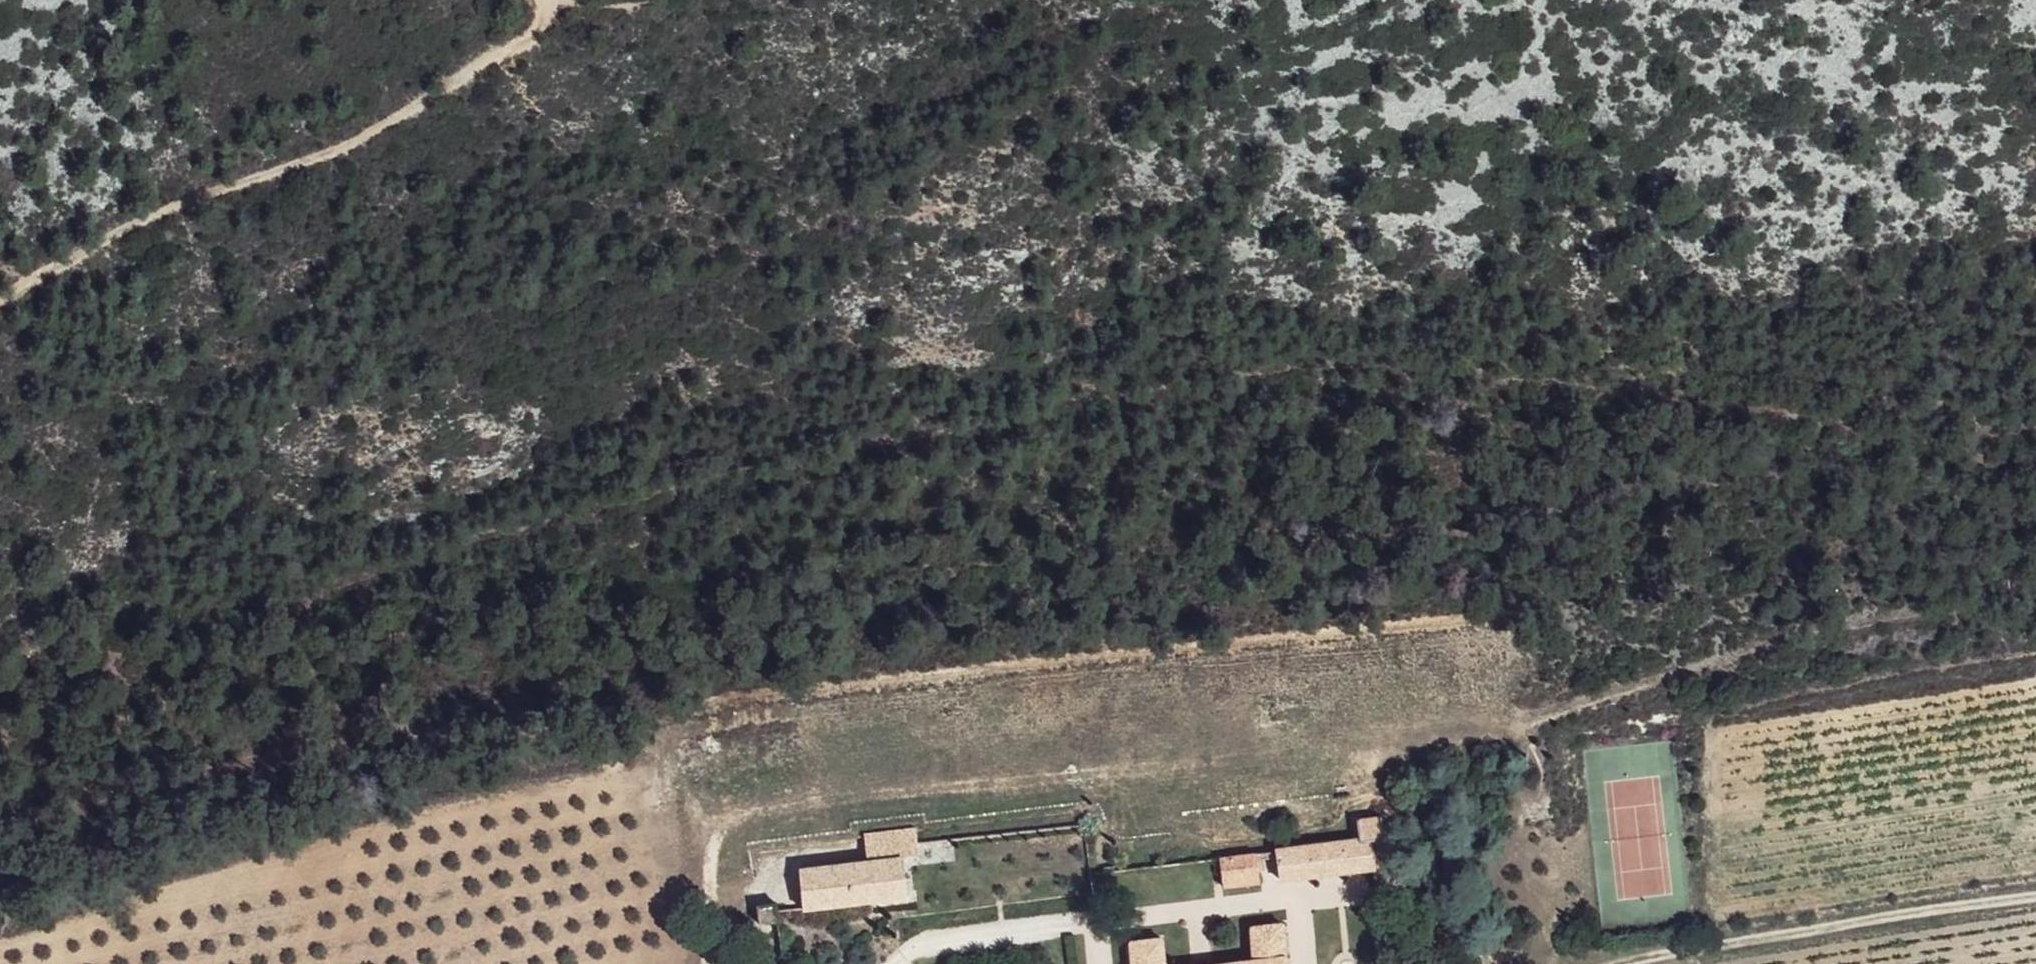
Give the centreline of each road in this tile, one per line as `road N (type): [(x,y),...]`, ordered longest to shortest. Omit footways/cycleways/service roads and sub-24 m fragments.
road 1 (track): [(0,307),(119,234),(391,127),(519,51),(557,8),(553,0)]
road 2 (track): [(1624,963),(2035,888)]

